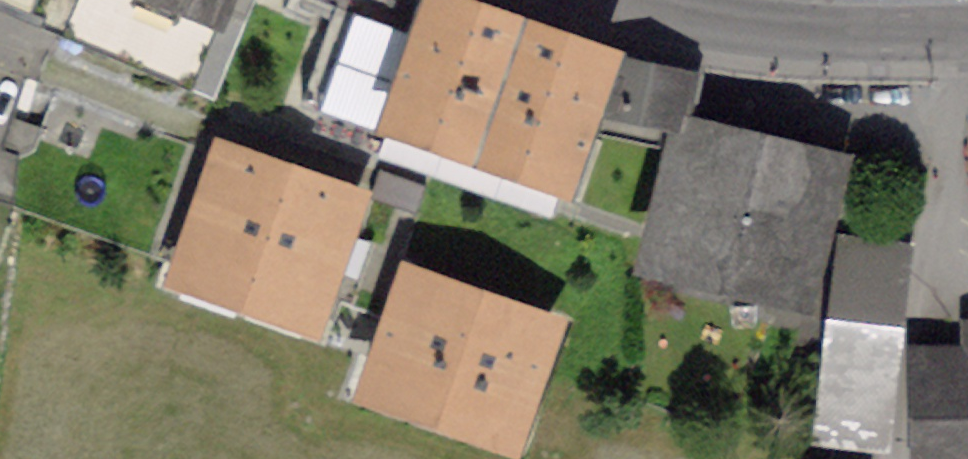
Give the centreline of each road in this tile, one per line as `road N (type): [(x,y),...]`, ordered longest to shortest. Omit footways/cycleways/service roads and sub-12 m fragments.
road 1 (tertiary): [(967,36),(777,30),(634,0)]

